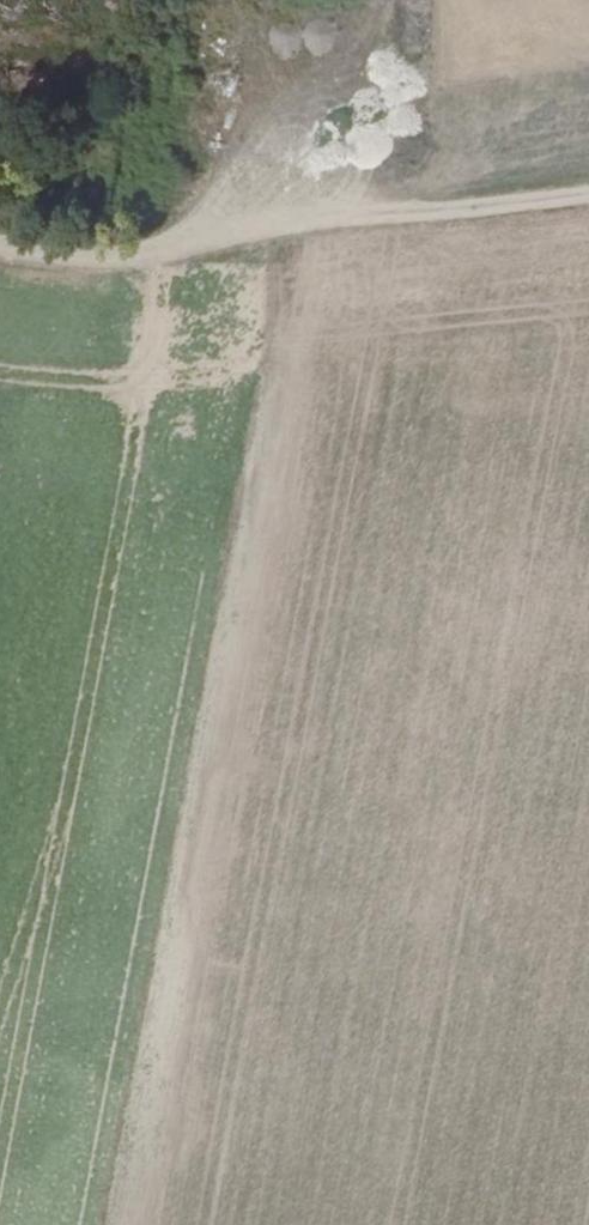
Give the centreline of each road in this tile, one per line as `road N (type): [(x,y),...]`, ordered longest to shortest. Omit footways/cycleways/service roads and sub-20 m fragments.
road 1 (track): [(588,202),(283,242),(192,272),(0,245)]

